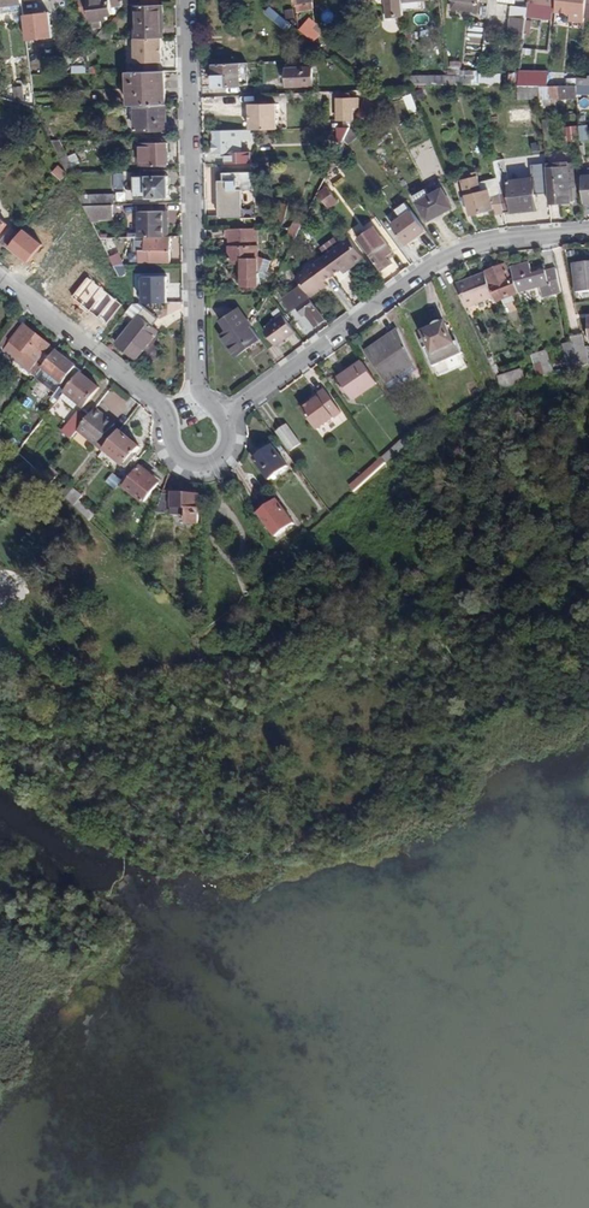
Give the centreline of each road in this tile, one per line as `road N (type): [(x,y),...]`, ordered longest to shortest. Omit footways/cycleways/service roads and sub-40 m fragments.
road 1 (residential): [(233,413),(458,250),(588,233)]
road 2 (residential): [(203,398),(185,0)]
road 3 (residential): [(0,278),(163,404)]
road 4 (unclassified): [(163,404),(173,455),(191,469),(227,460),(237,445),(233,413)]

